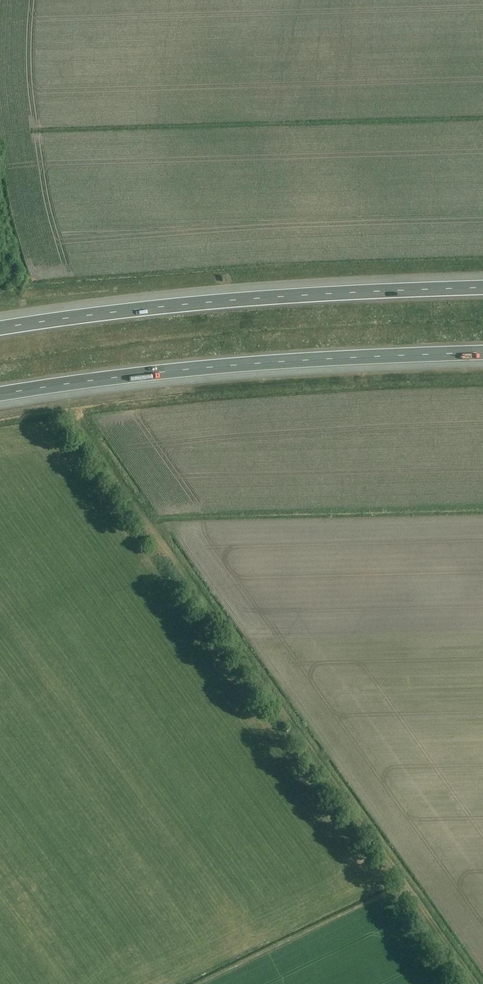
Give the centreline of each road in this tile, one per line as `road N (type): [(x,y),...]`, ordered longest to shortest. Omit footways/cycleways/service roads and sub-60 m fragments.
road 1 (track): [(475,983),(73,425)]
road 2 (motorway): [(0,395),(230,365),(482,352)]
road 3 (motorway): [(482,287),(223,300),(0,327)]

